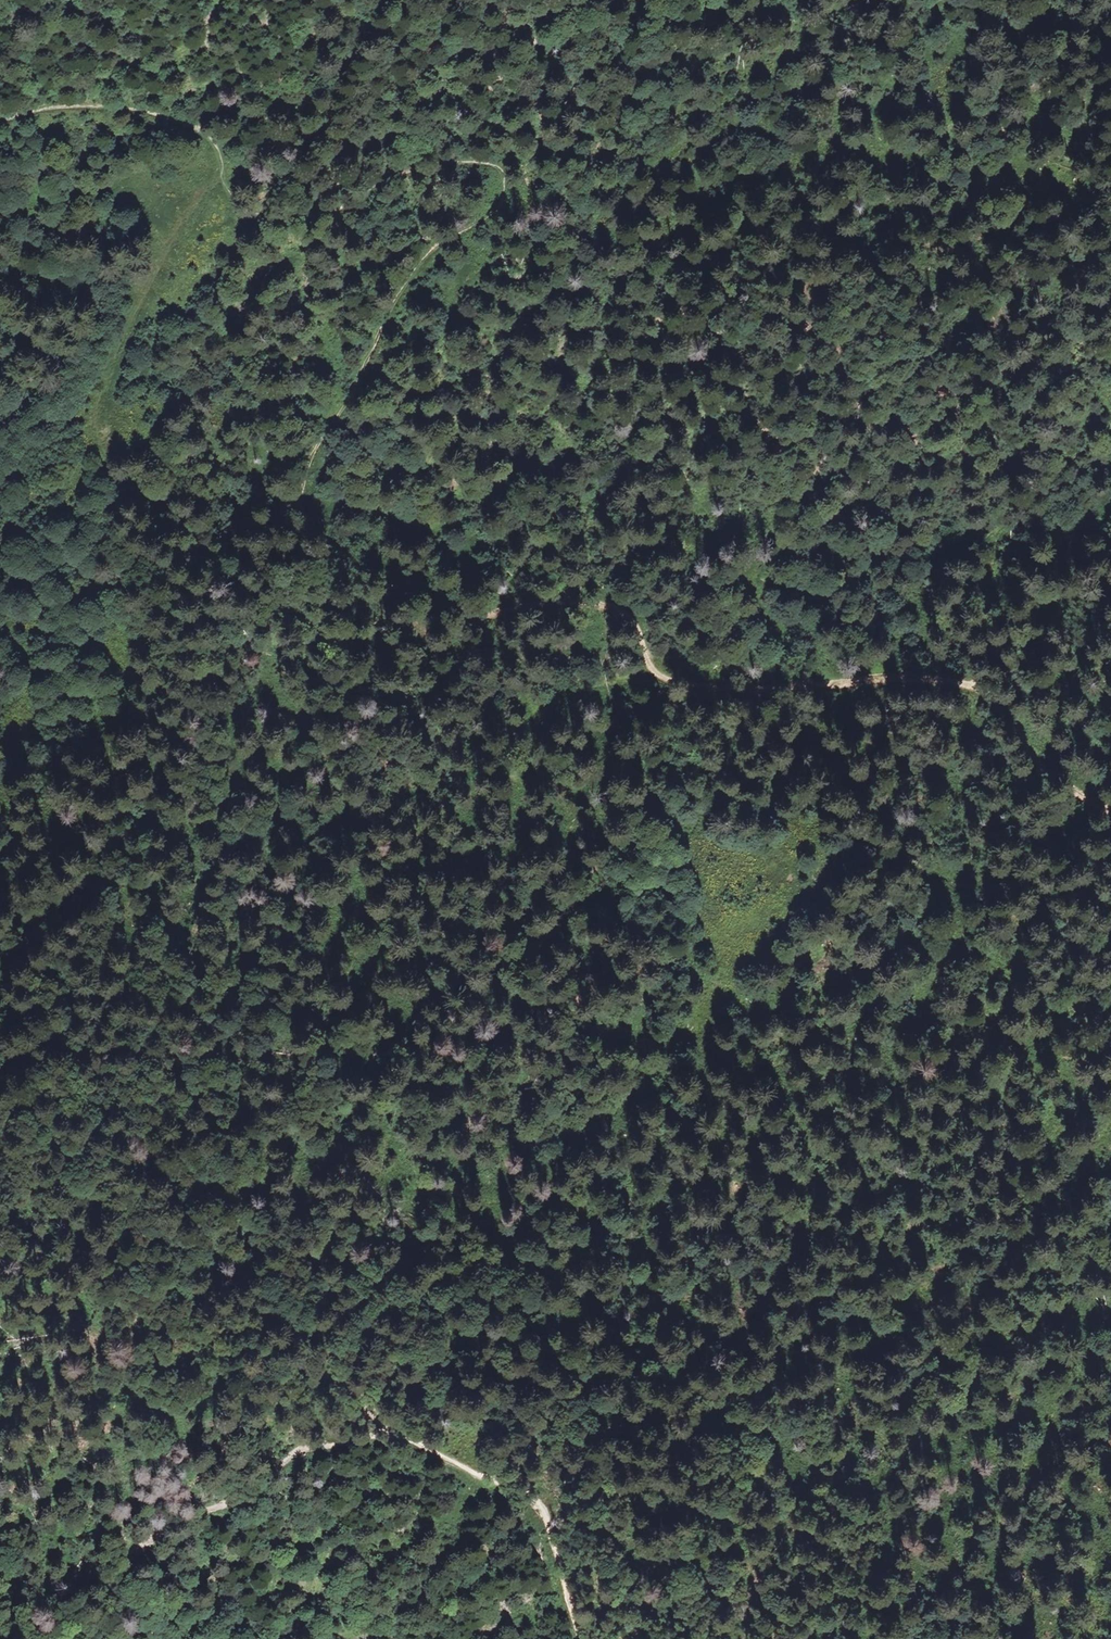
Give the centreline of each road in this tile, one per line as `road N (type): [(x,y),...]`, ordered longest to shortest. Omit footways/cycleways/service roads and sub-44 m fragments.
road 1 (track): [(0,119),(93,106),(196,126),(215,145),(235,199),(275,218),(329,217),(392,176),(477,161),(499,167),(505,196),(436,246),(407,279),(314,459),(309,498),(326,521),(363,555),(469,615),(556,595),(626,608),(659,673),(675,680),(757,688),(929,677),(973,685),(1004,705),(1033,759),(1110,809)]
road 2 (track): [(0,1615),(93,1582),(178,1518),(249,1492),(299,1453),(384,1434),(408,1438),(542,1508),(582,1638)]

